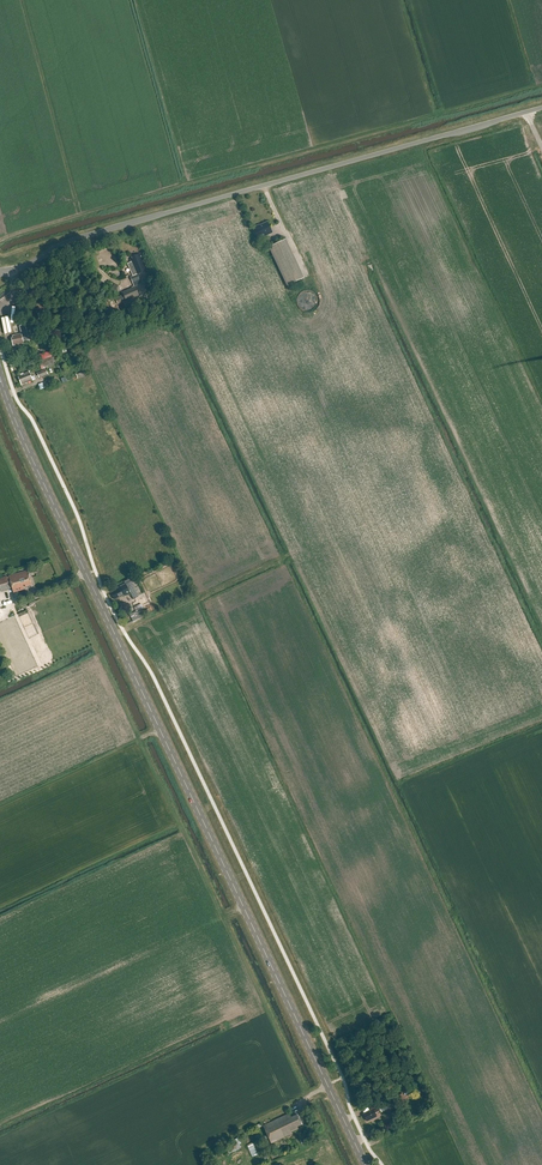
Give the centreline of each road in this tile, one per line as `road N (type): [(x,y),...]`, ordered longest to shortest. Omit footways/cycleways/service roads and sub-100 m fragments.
road 1 (primary): [(365,1164),(0,375)]
road 2 (unclassified): [(0,271),(67,241),(541,108)]
road 3 (track): [(116,636),(291,554)]

